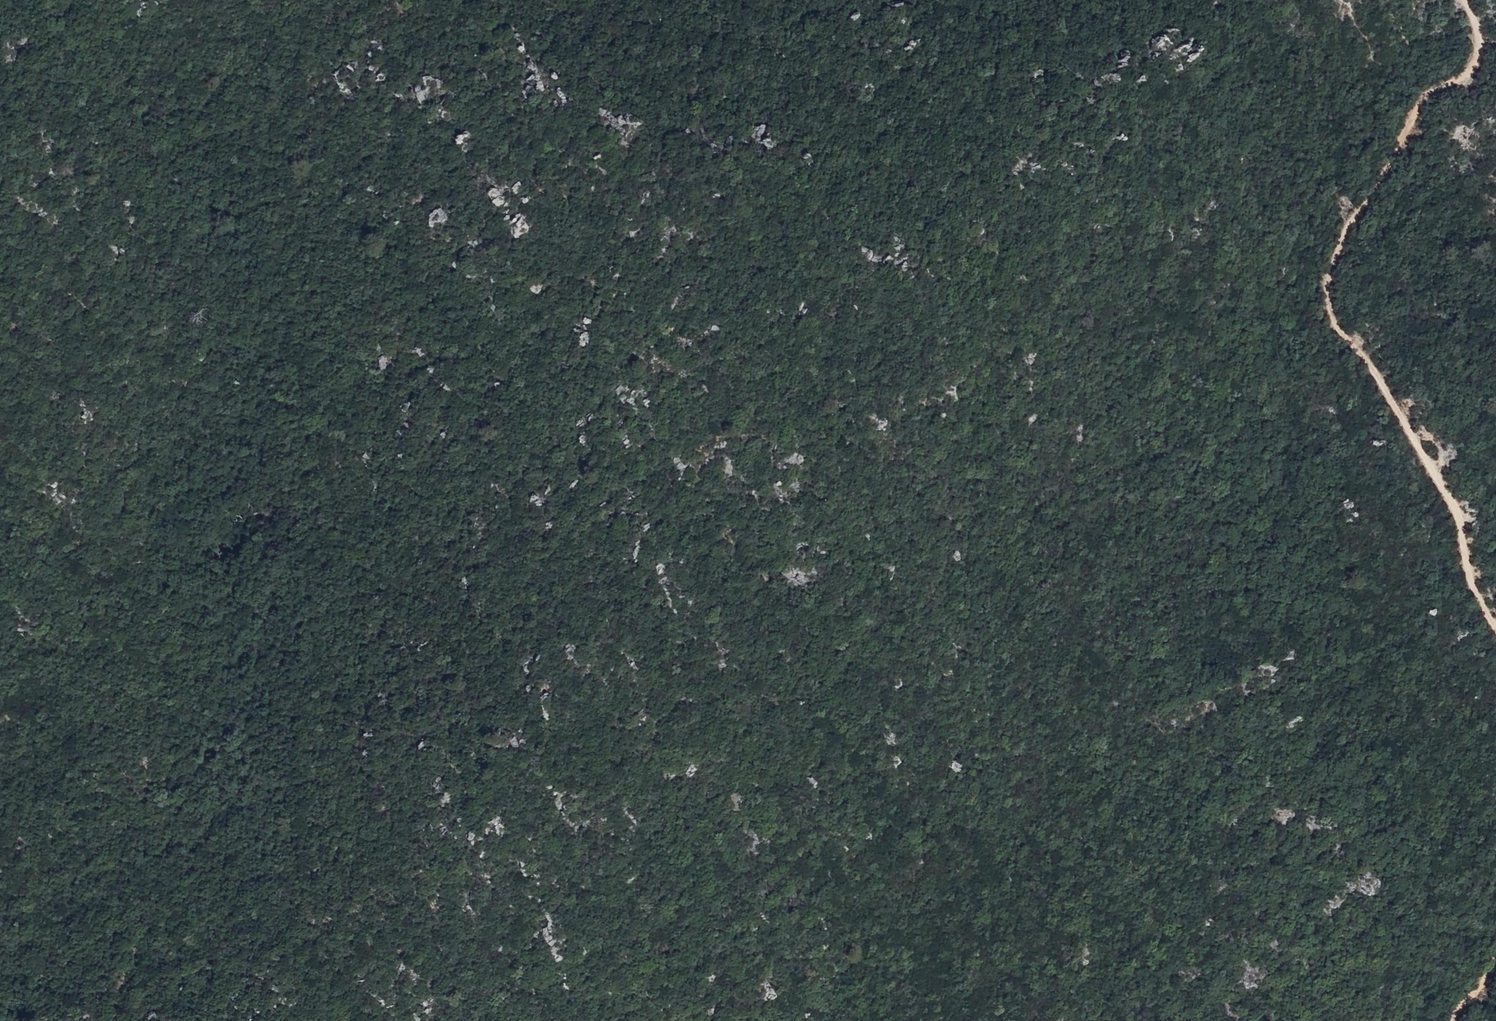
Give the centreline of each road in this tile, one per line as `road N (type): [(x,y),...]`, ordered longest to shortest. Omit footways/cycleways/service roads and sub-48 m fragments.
road 1 (track): [(1495,624),(1476,591),(1456,511),(1365,356),(1330,319),(1327,273),(1421,98),(1463,82),(1475,64),(1479,42),(1467,0)]

